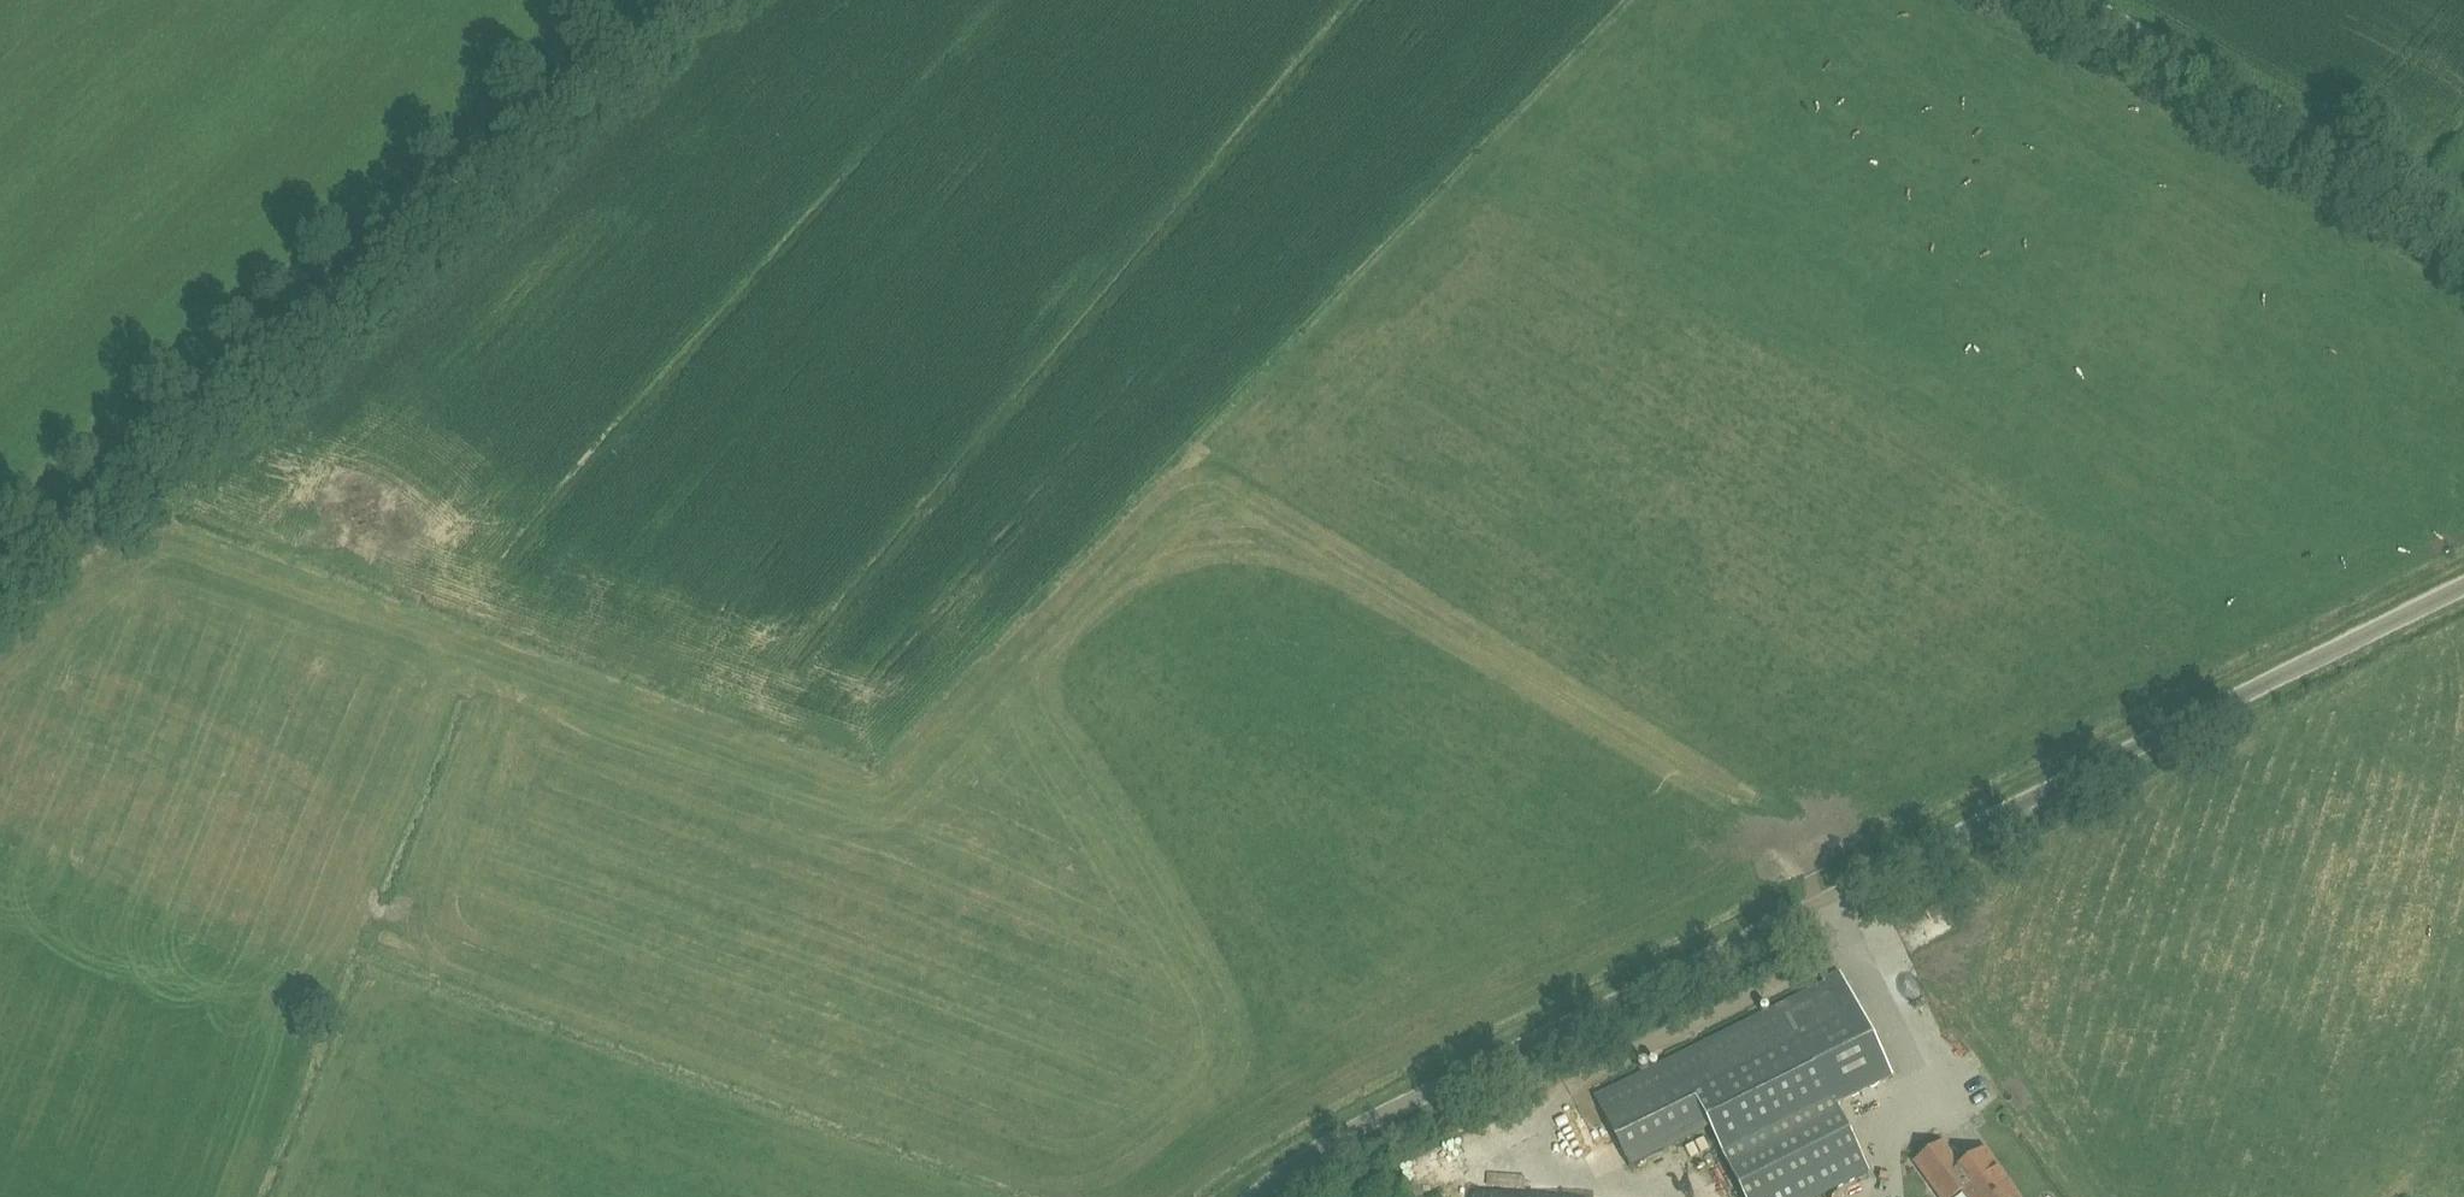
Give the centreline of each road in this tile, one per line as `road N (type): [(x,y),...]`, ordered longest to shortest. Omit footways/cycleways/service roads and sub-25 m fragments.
road 1 (unclassified): [(1256,1196),(1385,1114),(2463,587)]
road 2 (unclassified): [(0,562),(658,0)]
road 3 (unclassified): [(2463,231),(2071,0)]

